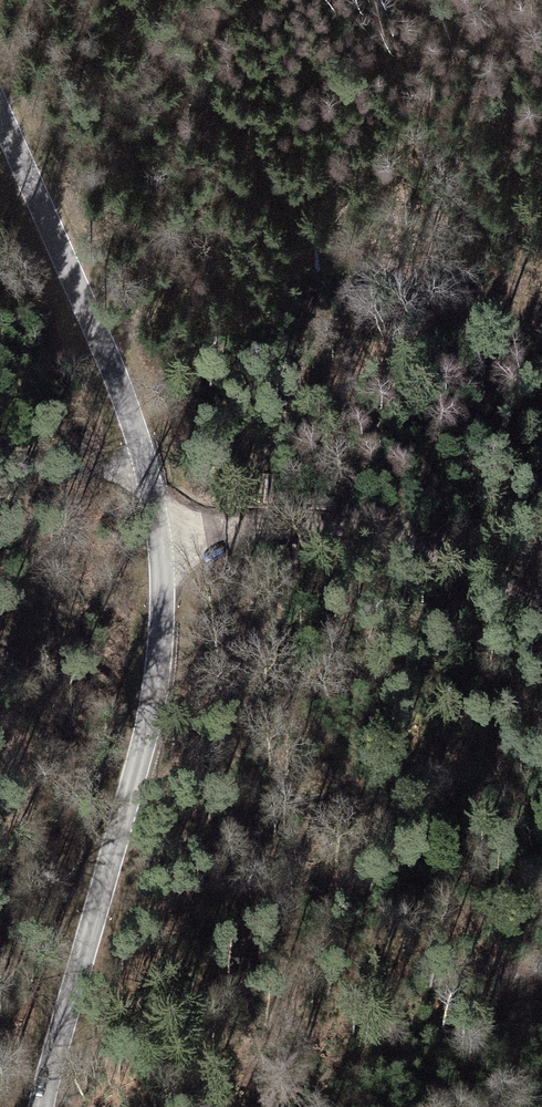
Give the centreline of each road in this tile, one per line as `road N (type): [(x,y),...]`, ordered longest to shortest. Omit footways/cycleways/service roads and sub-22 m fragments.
road 1 (tertiary): [(0,113),(113,370),(162,539),(159,665),(134,788),(42,1106)]
road 2 (track): [(162,539),(244,528),(293,509),(361,518),(541,607)]
road 3 (track): [(0,471),(146,467)]

